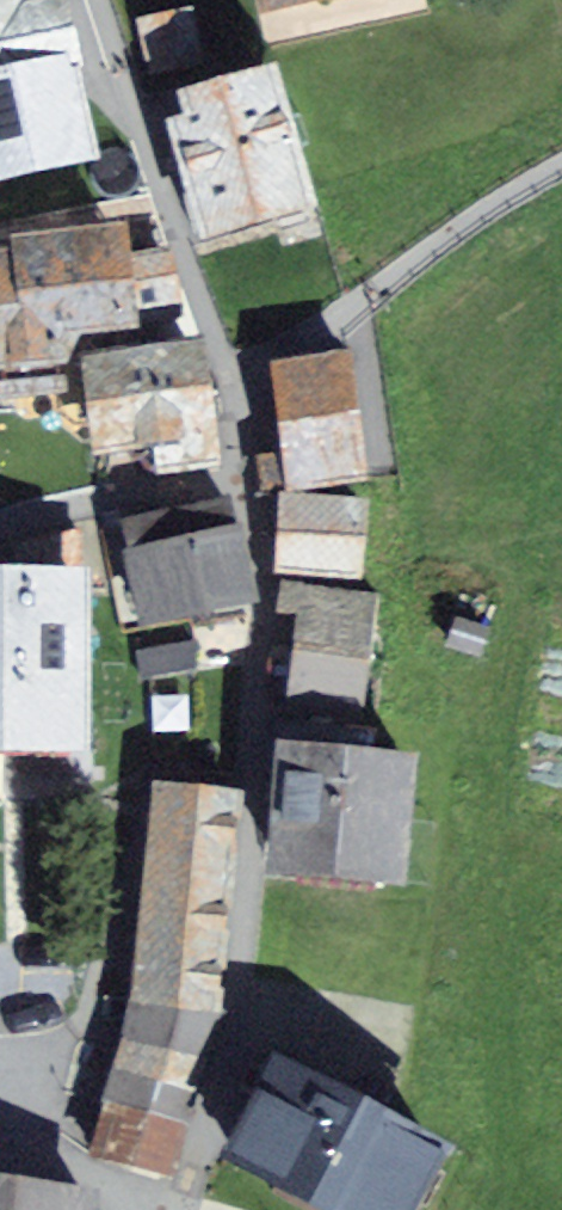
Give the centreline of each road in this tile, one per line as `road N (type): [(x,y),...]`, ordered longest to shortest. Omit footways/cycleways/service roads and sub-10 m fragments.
road 1 (residential): [(0,1132),(126,1209)]

